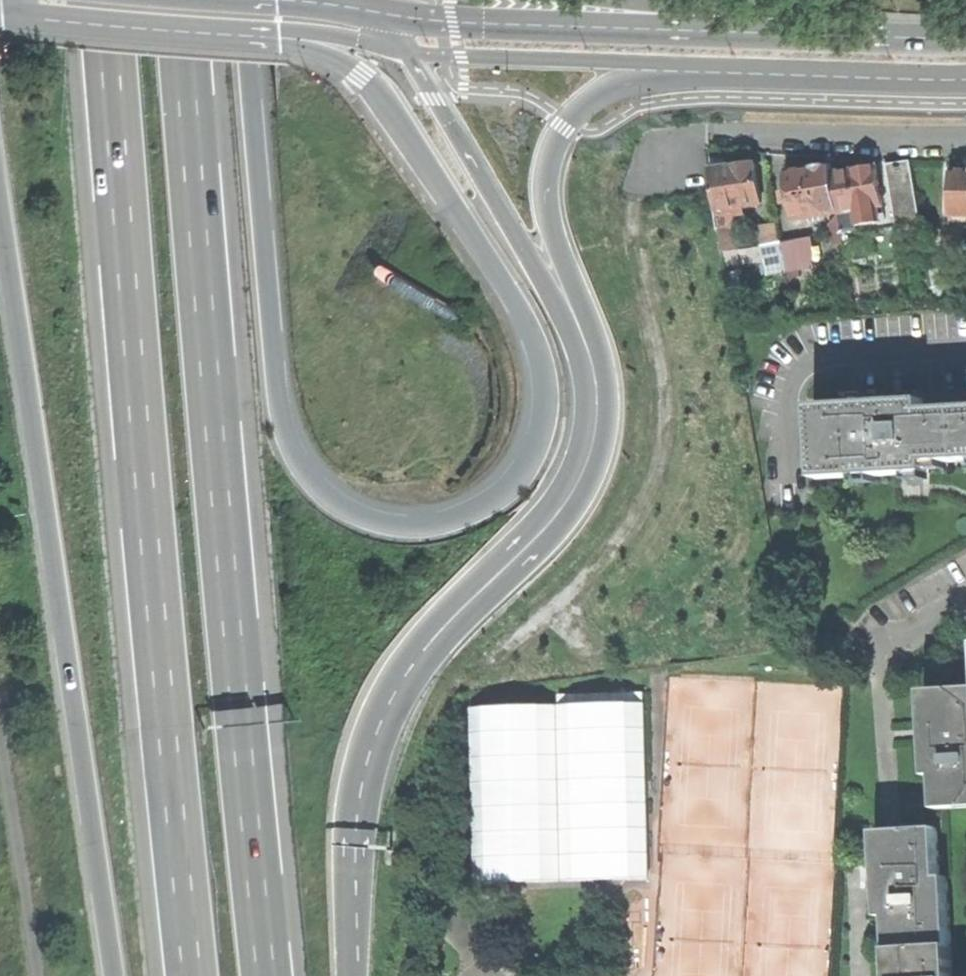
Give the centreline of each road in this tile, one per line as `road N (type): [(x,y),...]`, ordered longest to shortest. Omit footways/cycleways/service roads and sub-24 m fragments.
road 1 (trunk): [(278,36),(343,62),(378,92),(536,330),(549,378),(548,424),(509,491),(482,508),(449,521),(390,524),(327,495),(290,441),(245,0)]
road 2 (trunk): [(104,0),(192,975)]
road 3 (trunk): [(267,975),(179,0)]
road 4 (trunk): [(353,975),(377,760),(397,712),(434,657),(579,508),(604,454),(613,406),(607,370),(552,228)]
road 5 (trunk): [(0,247),(115,975)]
road 6 (trunk): [(348,975),(345,803),(367,710),(427,626),(548,518),(579,470),(590,426),(589,380),(577,349)]
road 7 (tertiary): [(814,33),(453,22),(369,10)]
road 8 (tertiary): [(667,71),(965,79)]
road 9 (tertiary): [(0,14),(278,36)]
road 10 (tertiary): [(399,51),(667,71)]
road 11 (residential): [(965,137),(708,133)]
road 12 (trunk): [(552,228),(546,187),(564,128),(598,95),(667,71)]
road 13 (trunk): [(517,239),(399,51)]
road 14 (trunk): [(814,33),(614,0)]
road 15 (tertiary): [(965,35),(814,33)]
road 16 (trunk): [(577,349),(517,239)]
road 17 (tertiary): [(278,36),(296,29),(399,51)]

